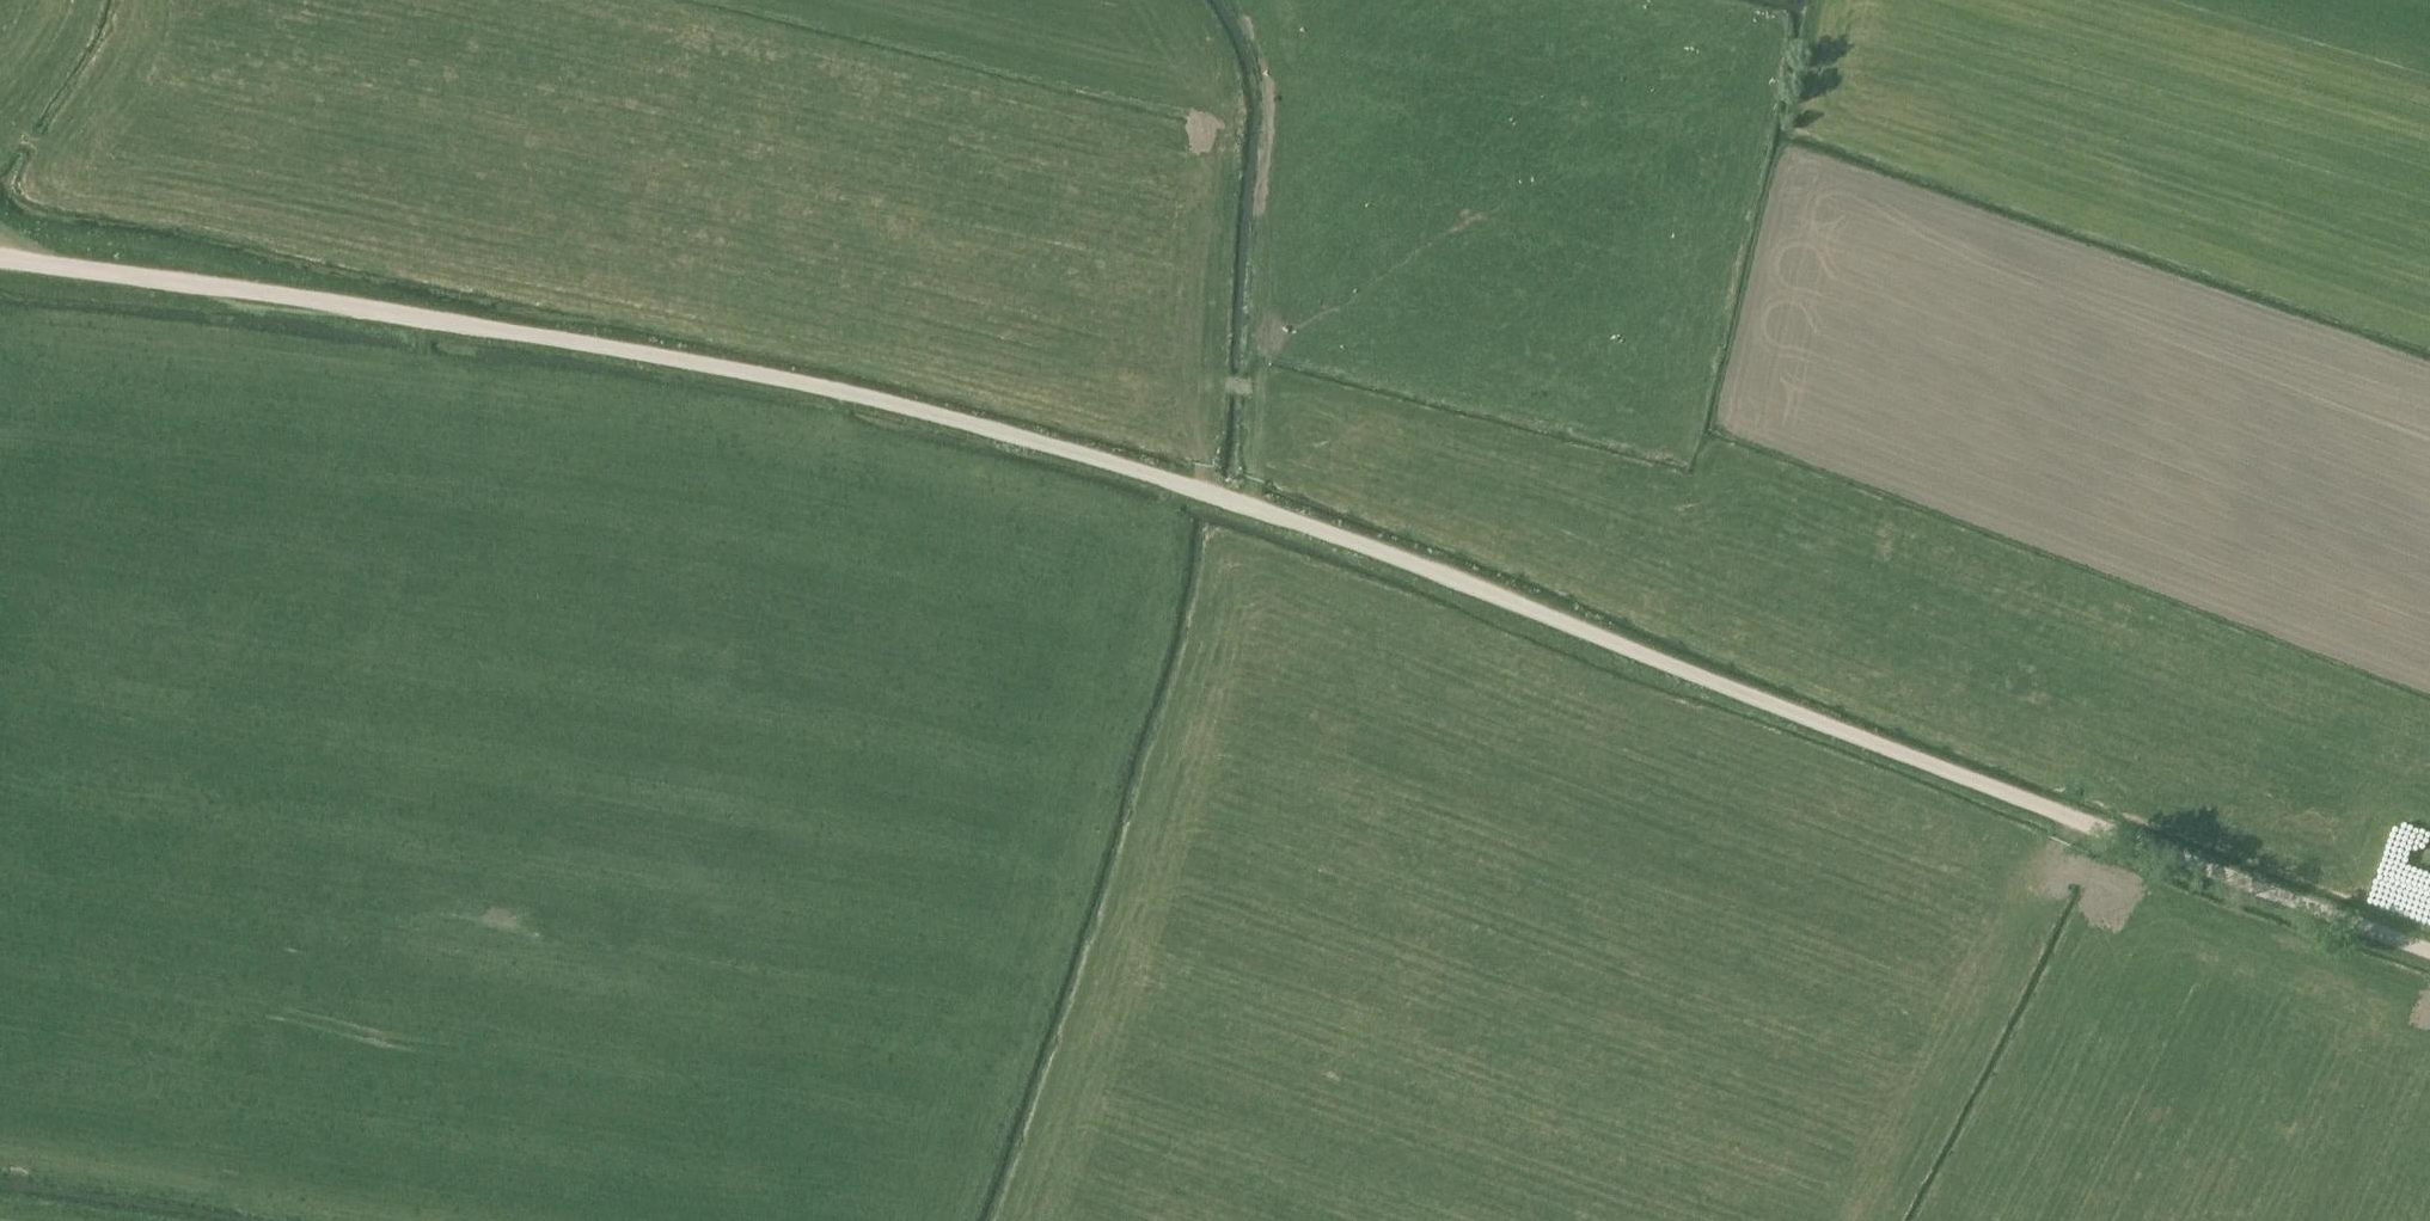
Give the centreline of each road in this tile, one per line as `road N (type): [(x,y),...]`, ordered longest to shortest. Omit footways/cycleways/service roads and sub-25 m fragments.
road 1 (track): [(2429,949),(2085,825),(1479,587),(1117,467),(816,389),(505,331),(0,262)]
road 2 (track): [(1160,0),(1230,105),(1200,493)]

